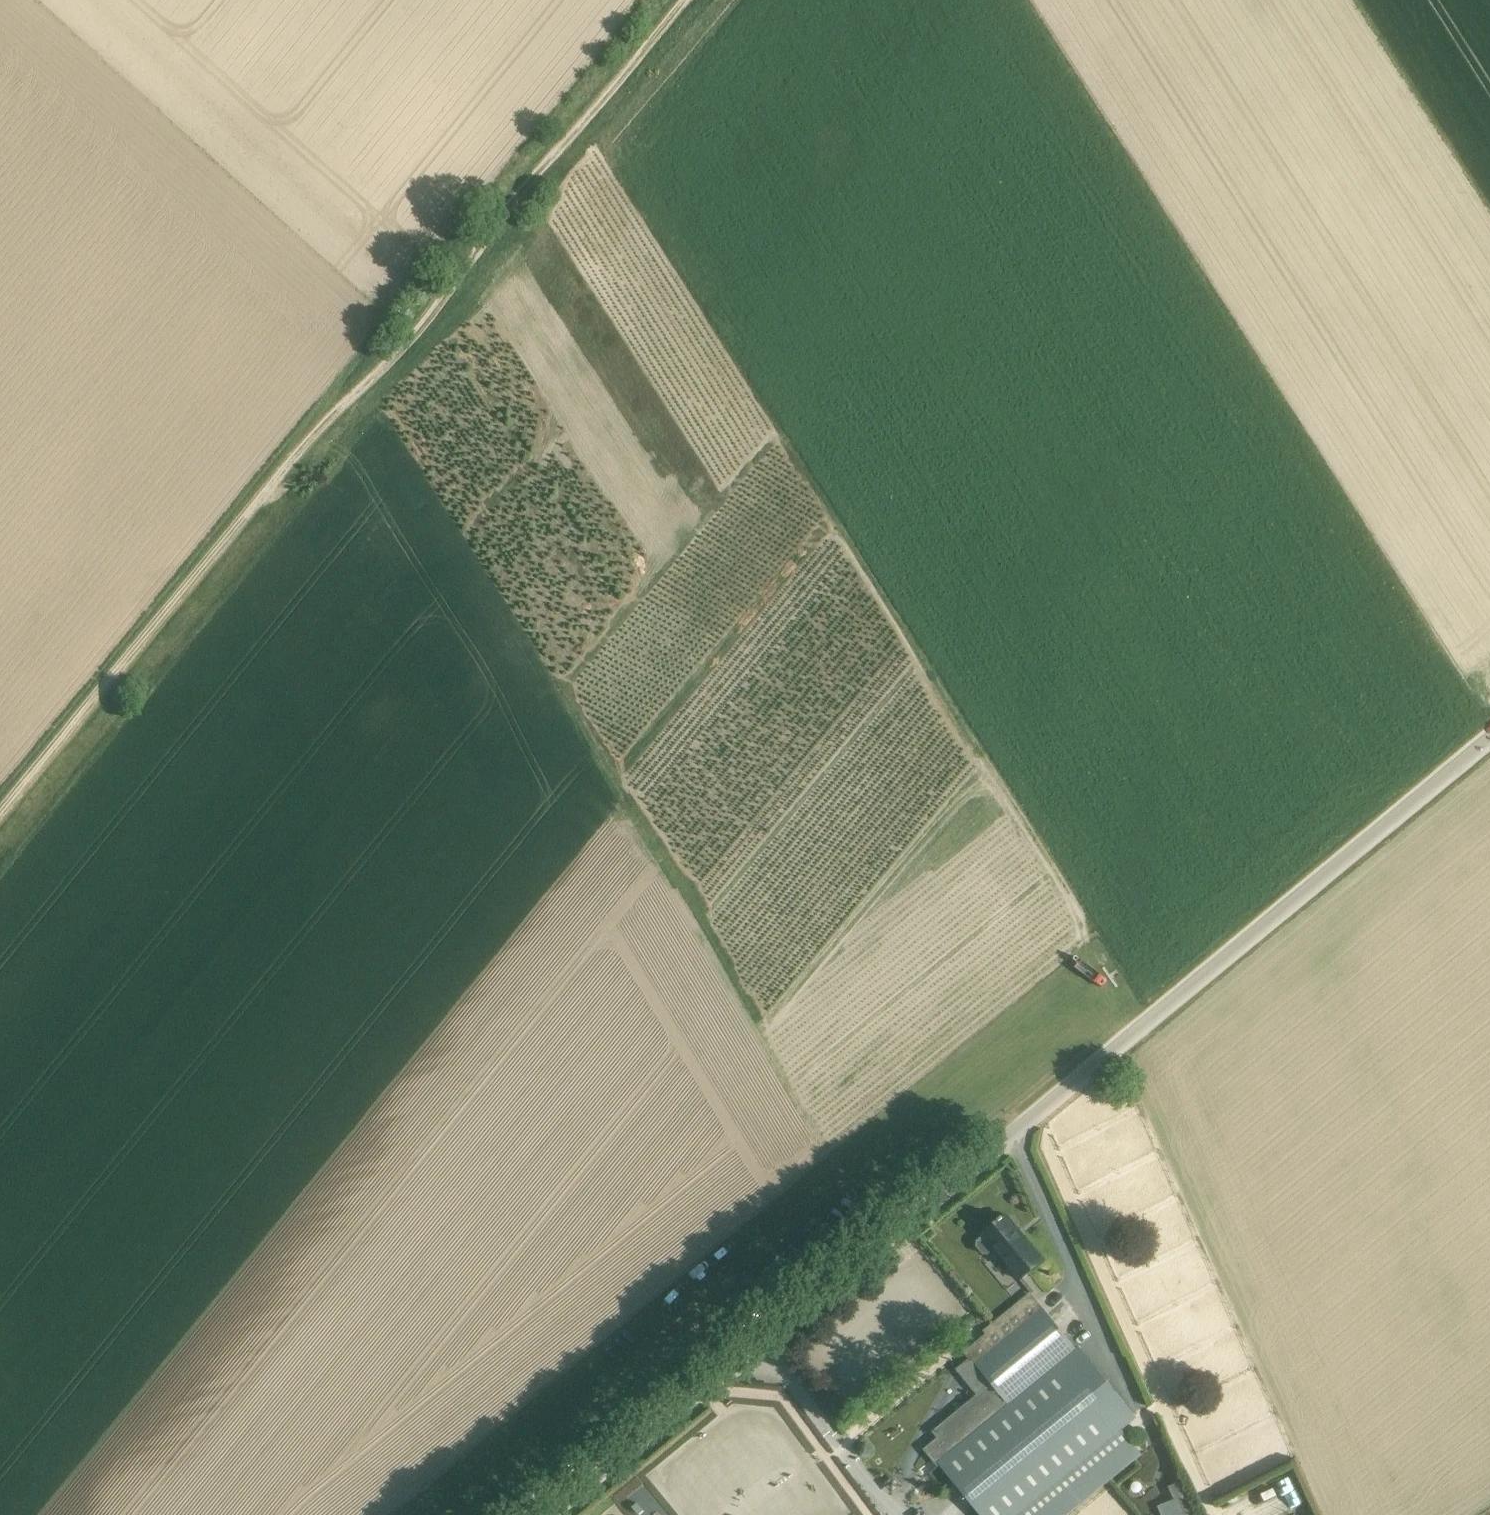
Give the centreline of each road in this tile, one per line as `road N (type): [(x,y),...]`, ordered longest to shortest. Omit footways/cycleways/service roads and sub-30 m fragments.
road 1 (unclassified): [(554,1514),(1489,735)]
road 2 (track): [(669,0),(0,827)]

